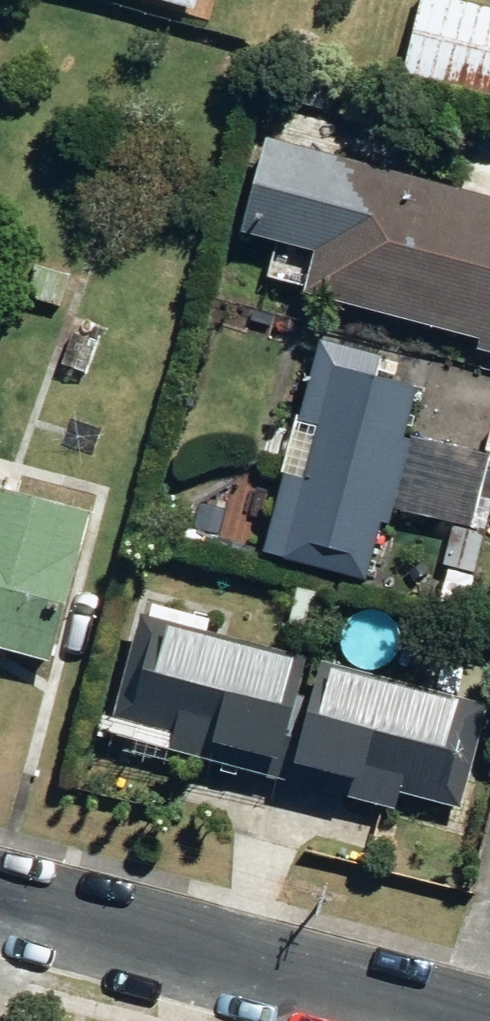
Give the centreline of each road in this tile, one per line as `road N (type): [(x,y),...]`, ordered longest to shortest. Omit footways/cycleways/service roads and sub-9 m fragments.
road 1 (residential): [(0,899),(460,1020)]

